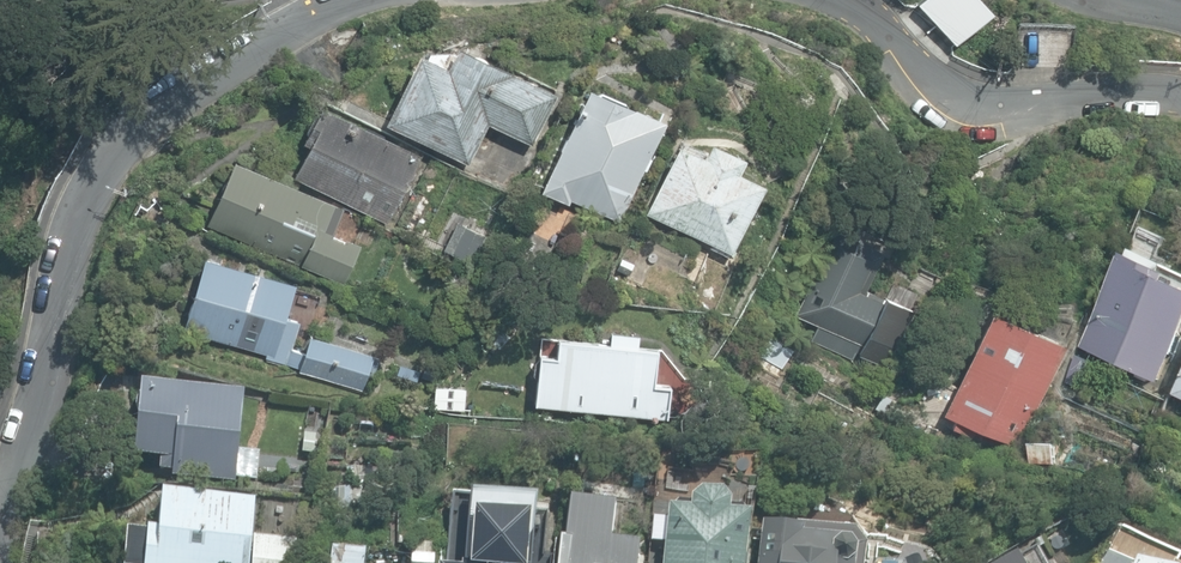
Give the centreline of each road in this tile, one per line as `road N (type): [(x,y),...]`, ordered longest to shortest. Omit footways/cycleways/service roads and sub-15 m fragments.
road 1 (residential): [(0,562),(70,259),(109,167),(168,97),(203,69),(355,0)]
road 2 (residential): [(829,0),(872,17),(928,74),(969,98),(1003,104),(1180,93)]

